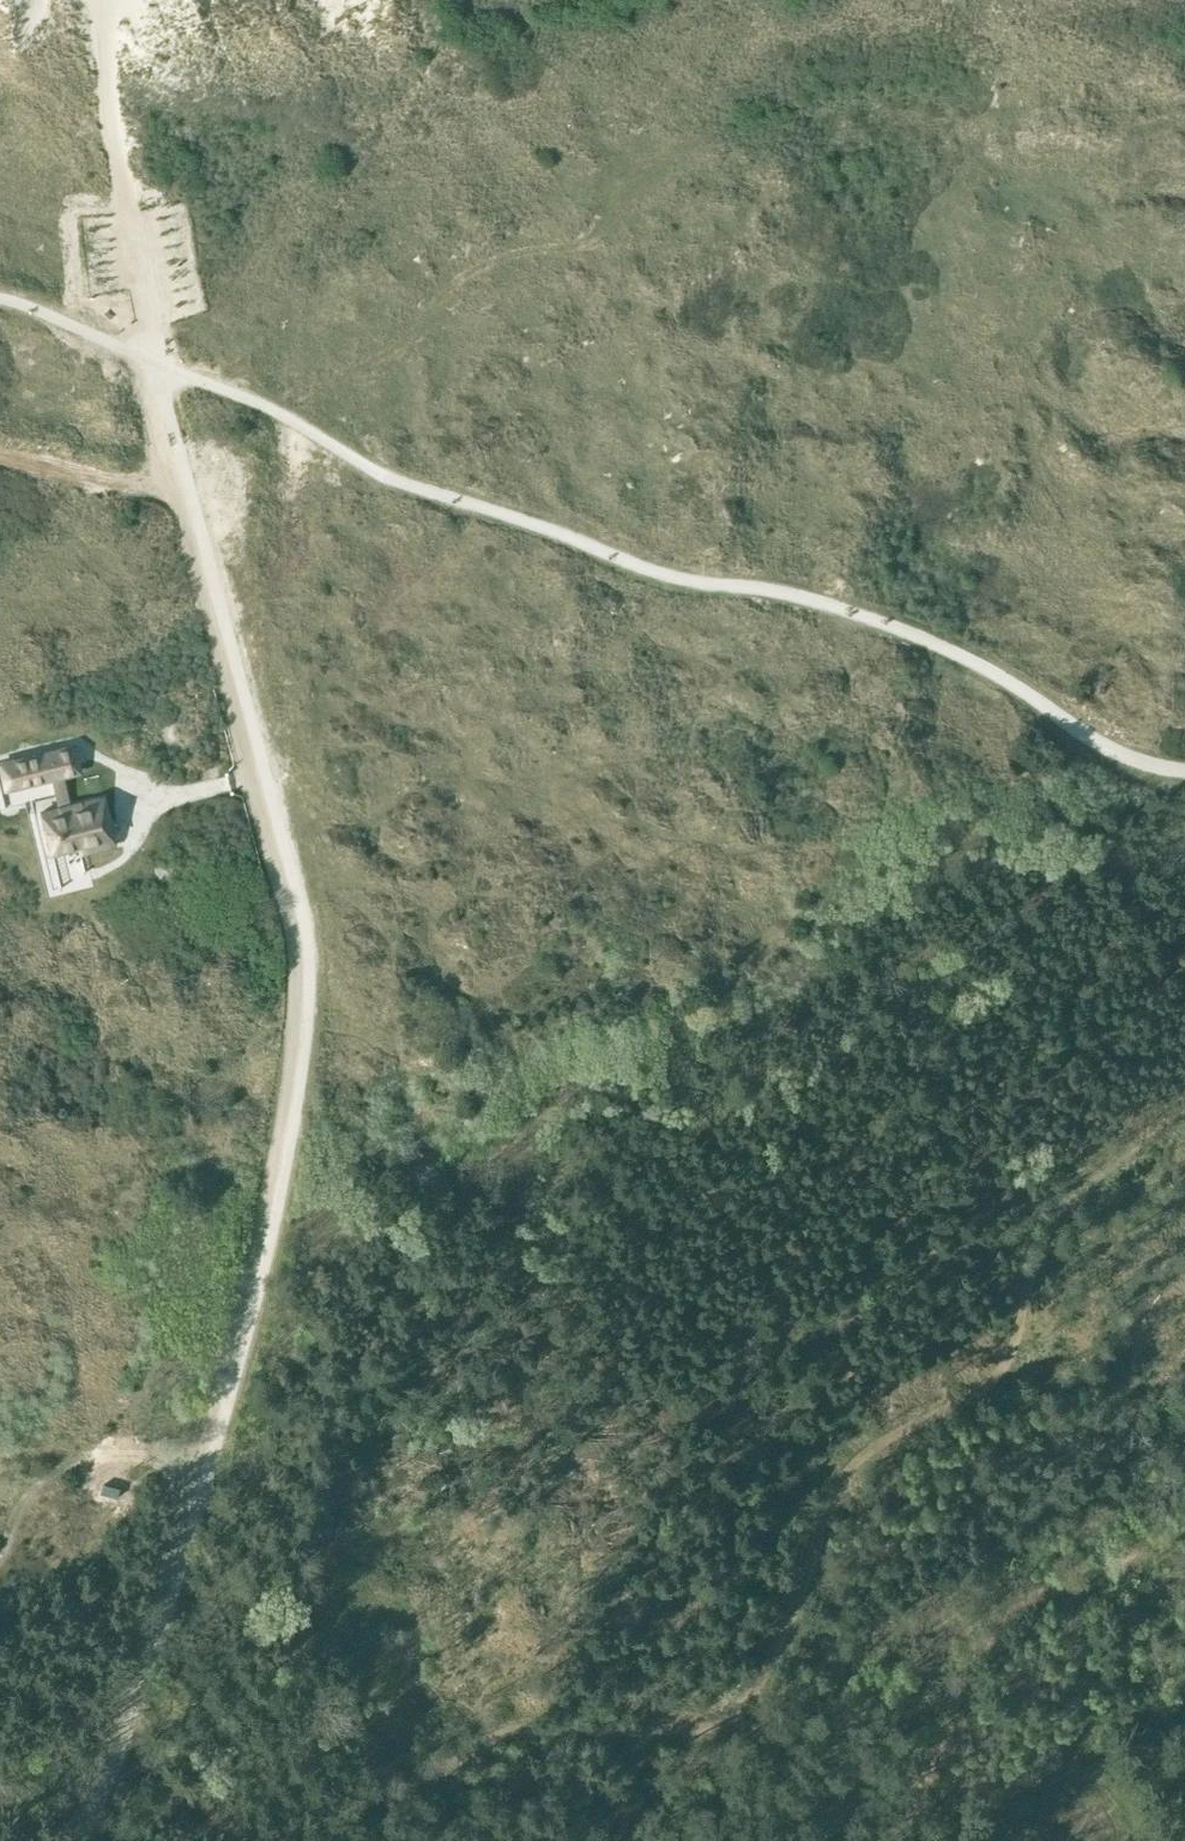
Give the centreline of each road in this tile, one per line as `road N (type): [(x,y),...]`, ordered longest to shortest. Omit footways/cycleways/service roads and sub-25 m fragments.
road 1 (track): [(57,1840),(208,1454),(282,1175),(297,1090),(300,959),(265,786),(181,480)]

